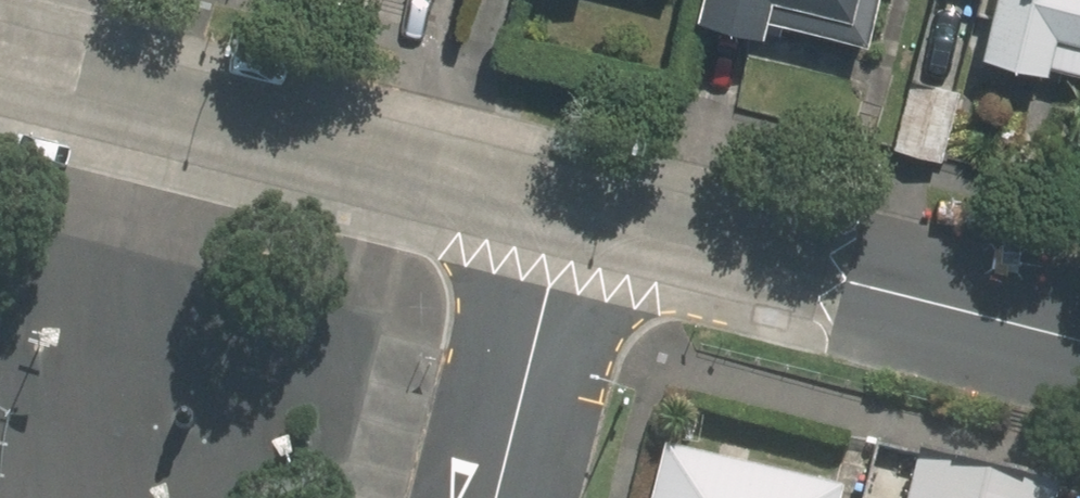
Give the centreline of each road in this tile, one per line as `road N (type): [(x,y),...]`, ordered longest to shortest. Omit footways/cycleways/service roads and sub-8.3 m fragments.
road 1 (secondary): [(572,217),(0,74)]
road 2 (secondary): [(1079,341),(572,217)]
road 3 (residential): [(572,217),(500,497)]

